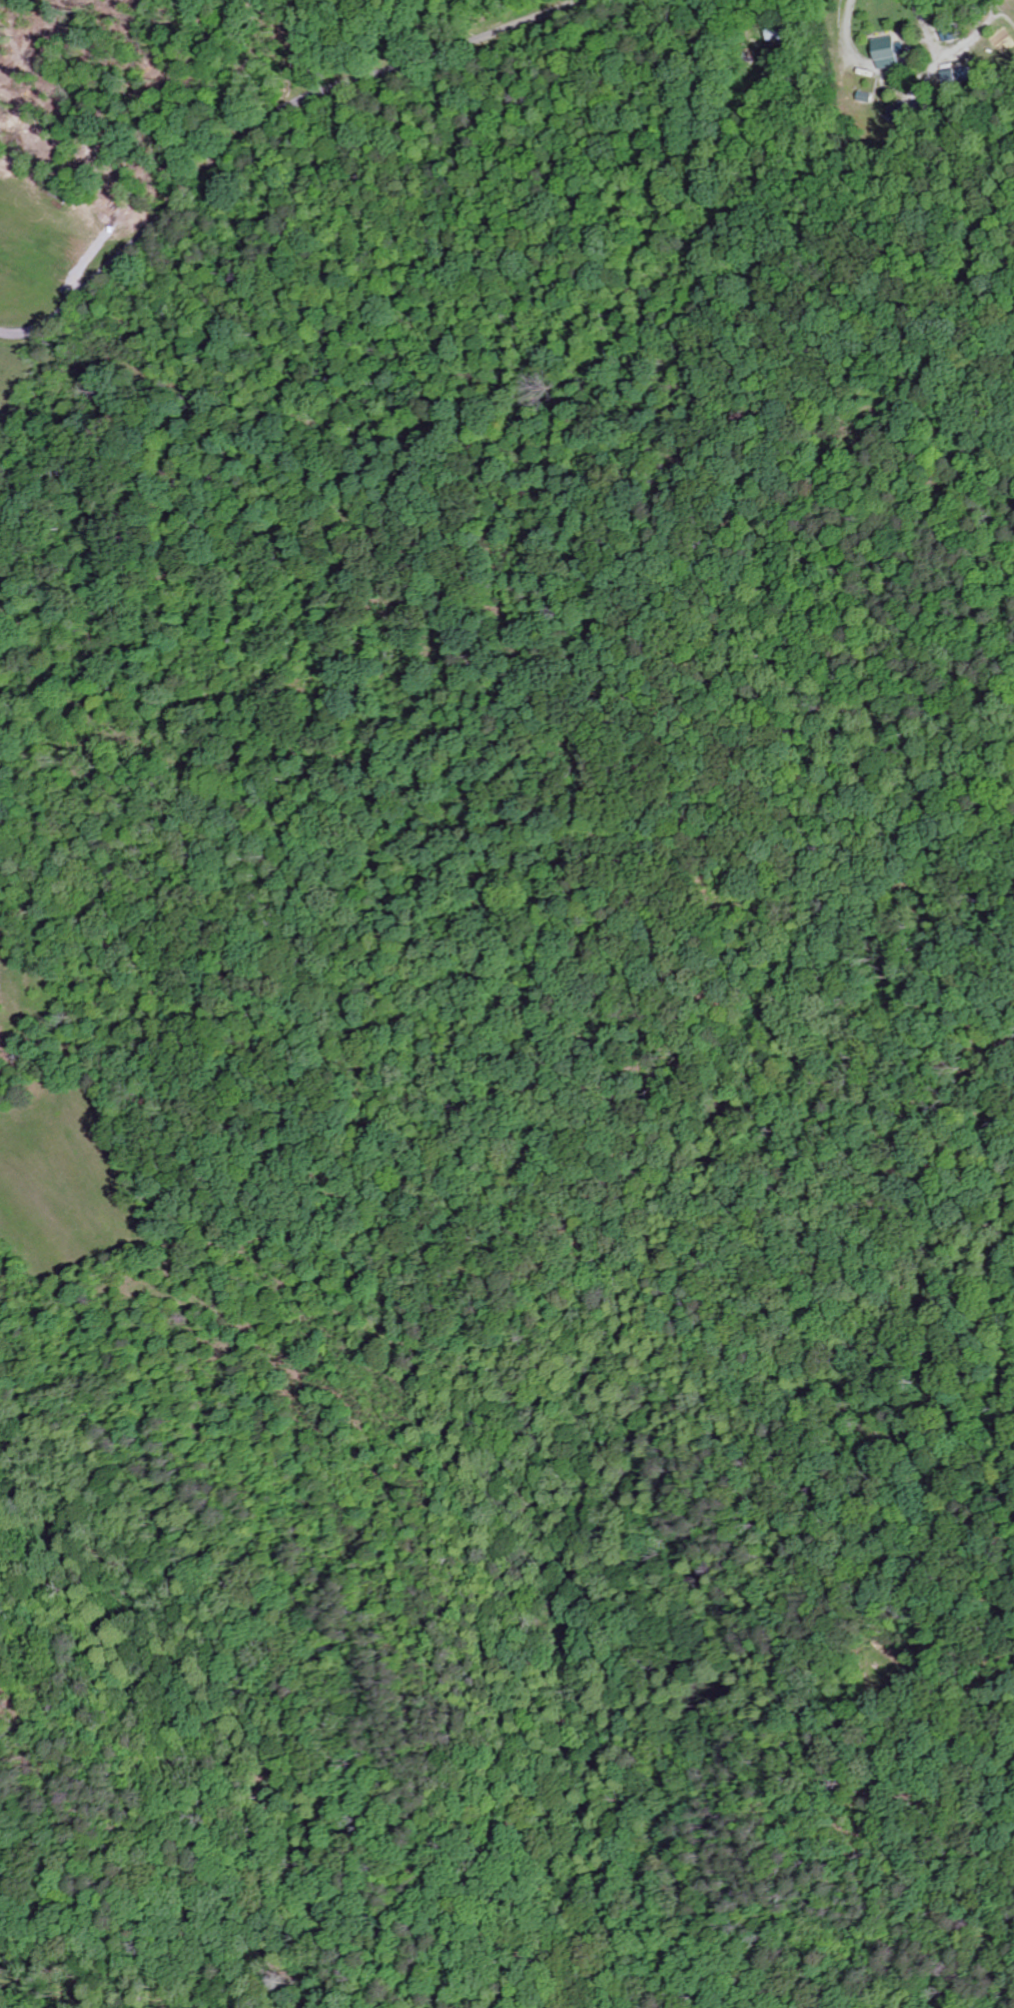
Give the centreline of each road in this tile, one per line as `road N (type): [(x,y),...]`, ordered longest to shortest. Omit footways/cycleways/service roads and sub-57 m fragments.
road 1 (residential): [(582,0),(302,102),(247,140),(52,319),(0,333)]

